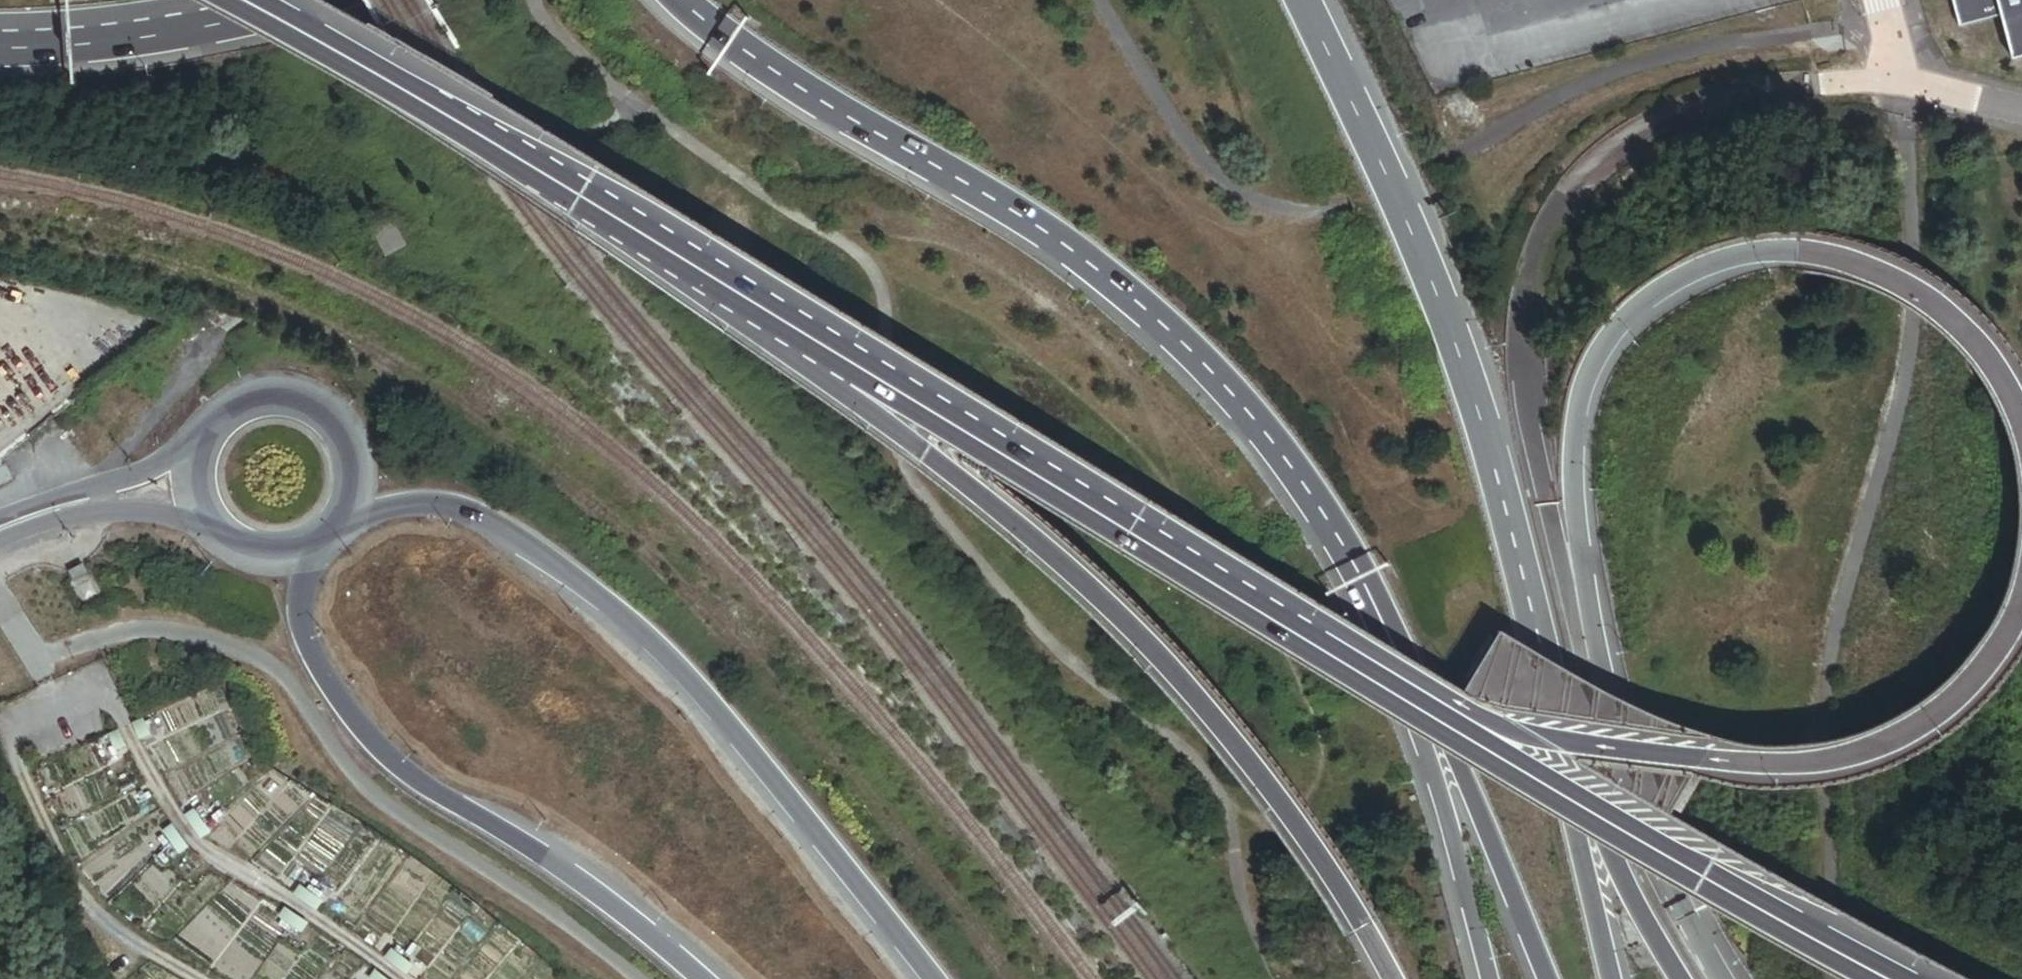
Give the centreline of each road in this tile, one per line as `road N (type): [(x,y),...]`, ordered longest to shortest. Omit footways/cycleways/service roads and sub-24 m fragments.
road 1 (primary): [(664,240),(972,475),(1169,660),(1289,809),(1392,978)]
road 2 (trunk): [(676,0),(1111,281),(1254,419),(1300,478),(1376,605)]
road 3 (primary): [(1619,751),(1601,680),(1577,449),(1595,370),(1643,306),(1686,276),(1739,256),(1789,249),(1842,256),(1891,274),(1949,314),(1997,365),(2021,422)]
road 4 (primary): [(1459,721),(664,240)]
road 5 (motorway): [(350,516),(440,507),(476,514),(633,628),(750,756),(925,978)]
road 6 (trunk): [(701,978),(570,873),(387,755),(313,650),(303,615),(312,551)]
road 7 (trunk): [(1518,558),(1469,384),(1387,160),(1304,0)]
road 8 (primary): [(1897,978),(1459,721)]
road 9 (track): [(46,676),(124,726),(201,850),(327,925),(396,978)]
road 10 (primary): [(664,240),(258,0)]
road 11 (primary): [(2021,613),(1994,667),(1952,712),(1842,766),(1750,770),(1619,751)]
road 12 (trunk): [(1687,978),(1618,859),(1518,558)]
road 13 (trunk): [(1609,978),(1518,558)]
road 14 (motorway): [(1376,605),(1413,662),(1484,815),(1549,978)]
road 15 (secondary): [(1376,605),(1451,836),(1486,978)]
road 16 (track): [(193,978),(117,931),(79,894),(59,856),(27,771),(27,732),(47,694)]
road 17 (trunk): [(0,40),(158,27),(283,0)]
road 18 (secondary): [(350,516),(360,463),(335,415),(313,399),(287,391),(234,402),(198,443)]
road 19 (primary): [(1725,978),(1644,851),(1619,751)]
road 20 (primary): [(1619,751),(1459,721)]
road 21 (unclassified): [(2021,111),(1932,88),(1898,61)]
road 22 (secondary): [(204,519),(247,554),(274,559),(312,551)]

